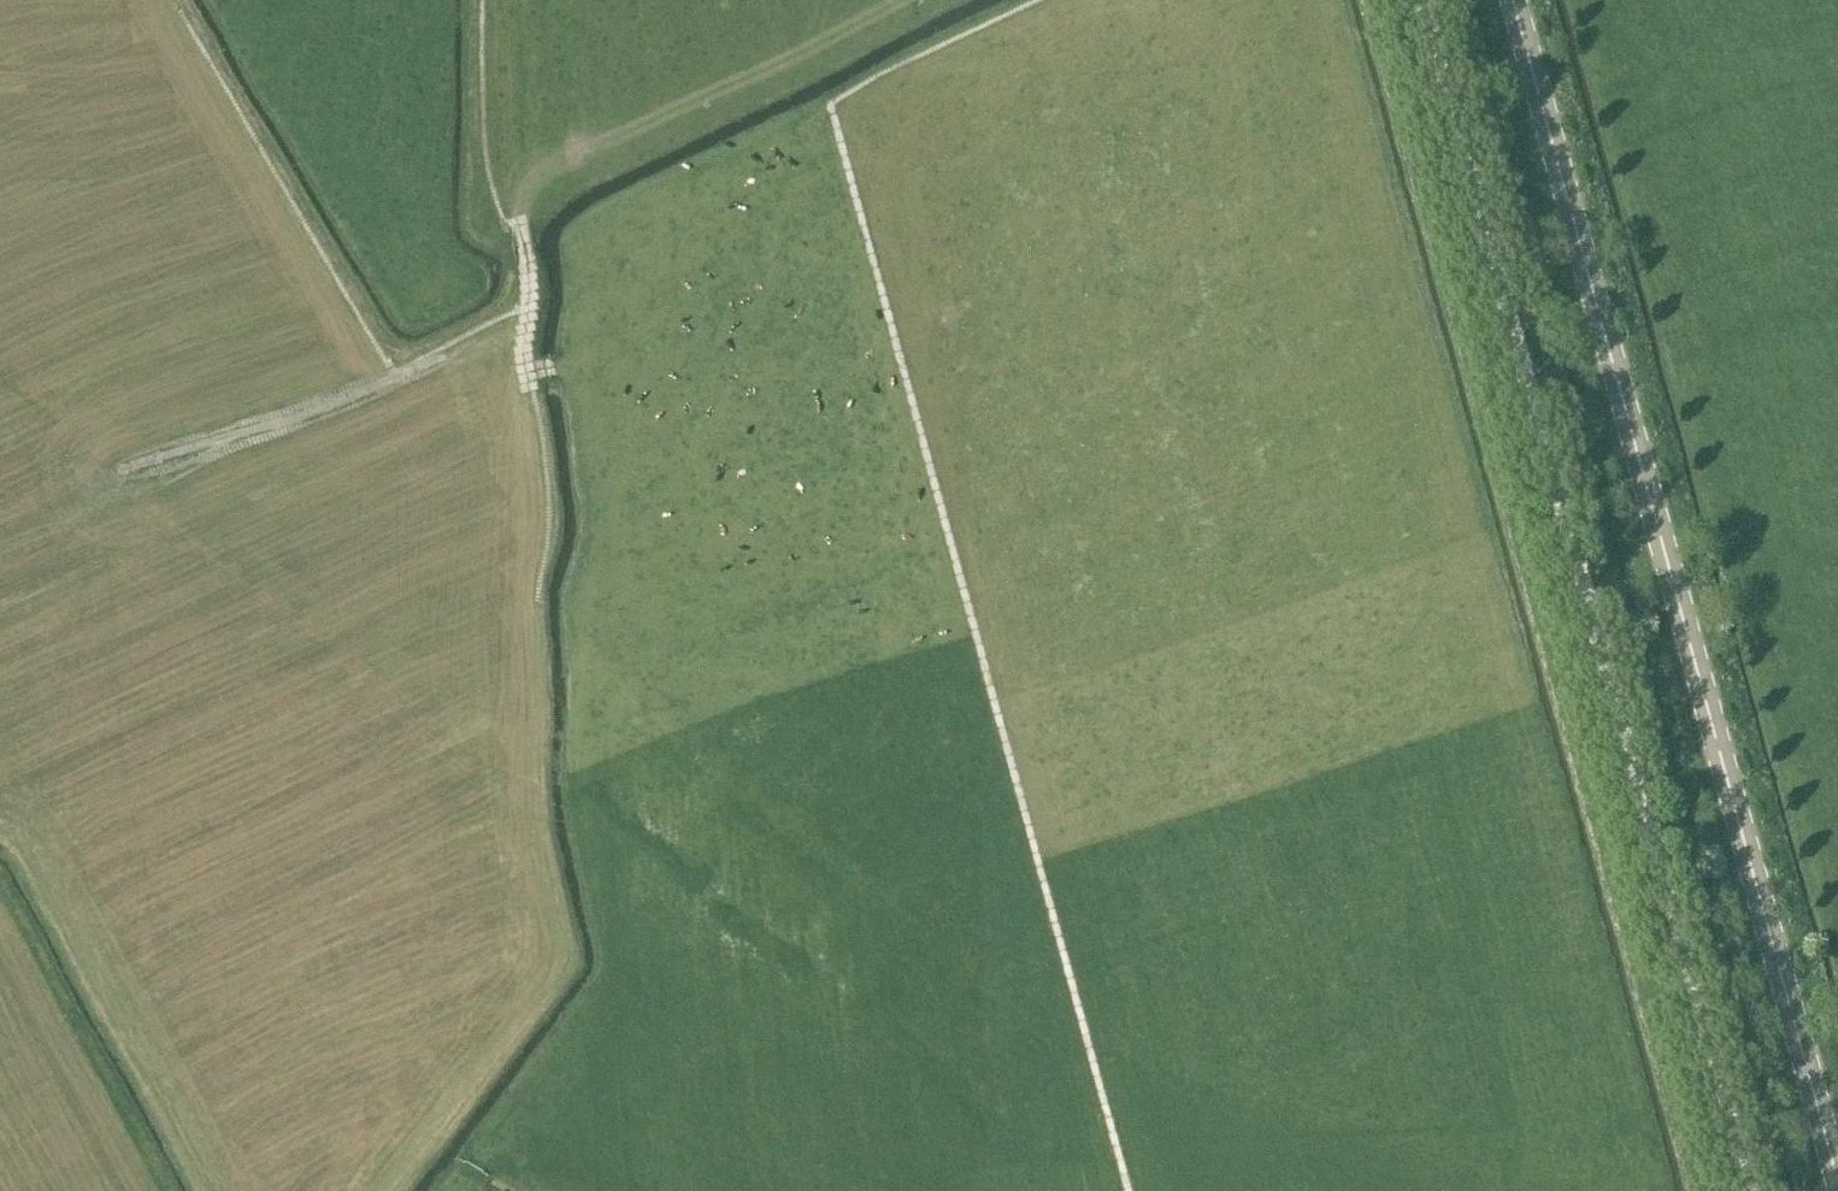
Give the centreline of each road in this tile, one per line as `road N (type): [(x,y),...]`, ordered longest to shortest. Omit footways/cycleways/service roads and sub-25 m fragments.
road 1 (secondary): [(1837,1184),(1512,0)]
road 2 (track): [(518,216),(530,276),(525,379)]

